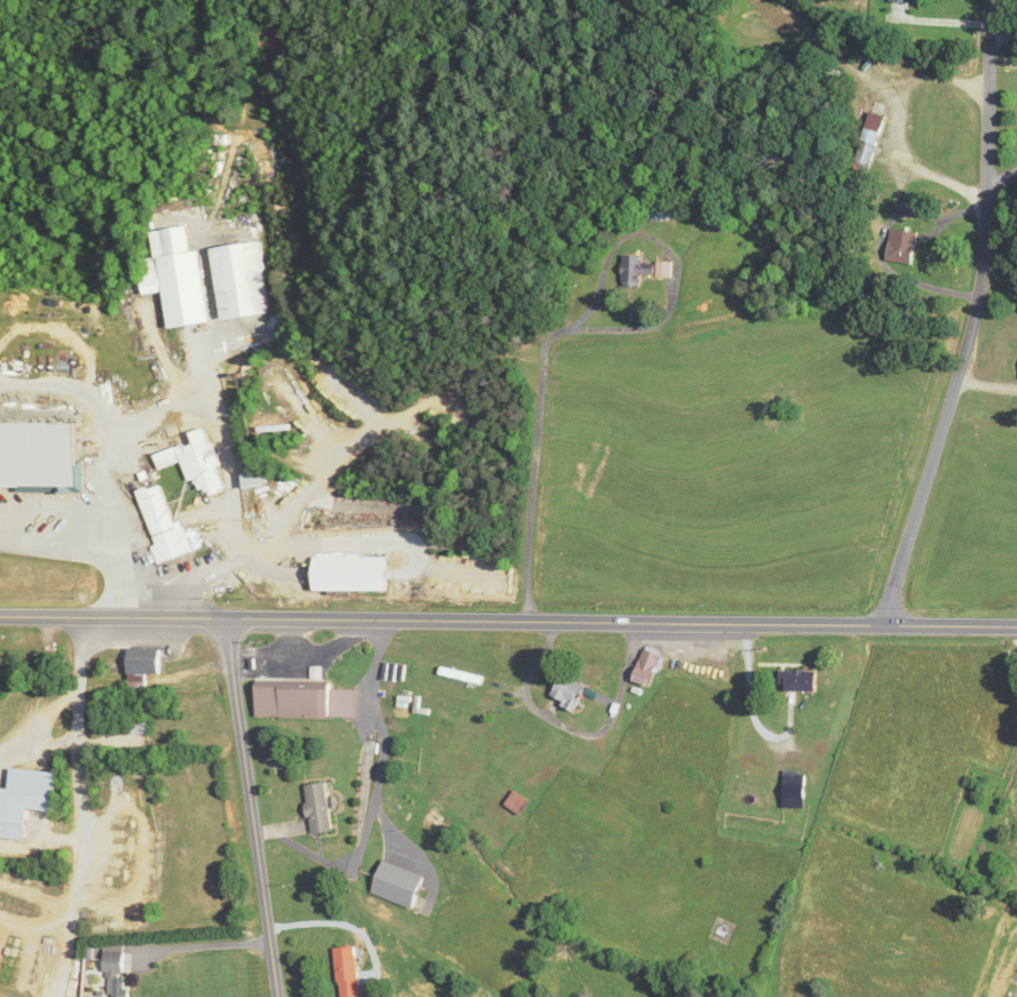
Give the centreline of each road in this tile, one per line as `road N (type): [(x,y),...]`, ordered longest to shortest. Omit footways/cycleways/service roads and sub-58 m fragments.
road 1 (primary): [(0,615),(1016,627)]
road 2 (residential): [(884,625),(977,299),(990,0)]
road 3 (residential): [(277,996),(226,617)]

